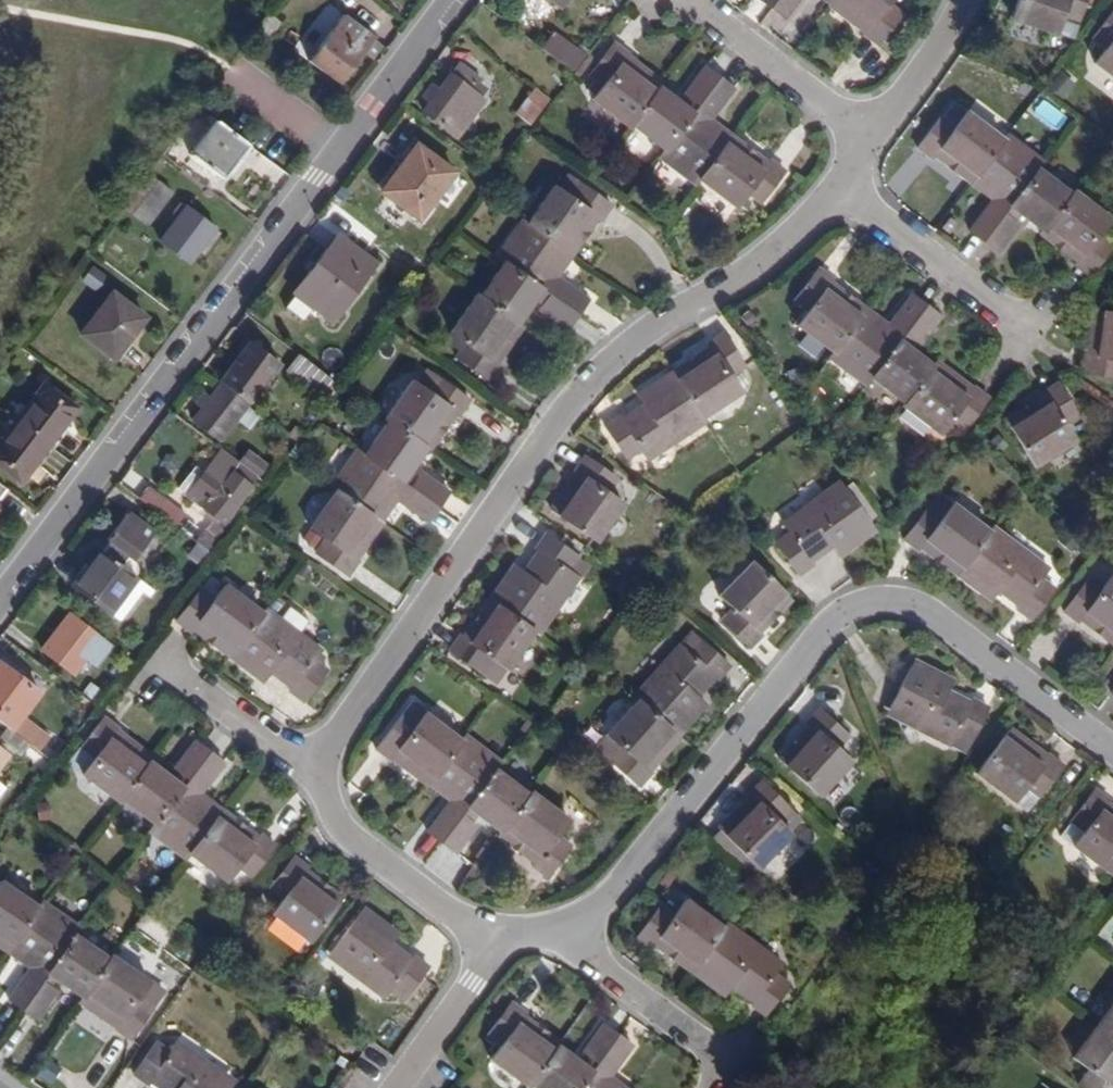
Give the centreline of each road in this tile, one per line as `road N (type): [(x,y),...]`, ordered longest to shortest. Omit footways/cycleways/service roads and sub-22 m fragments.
road 1 (residential): [(858,185),(602,364),(320,755)]
road 2 (residential): [(468,0),(0,616)]
road 3 (residential): [(555,935),(612,903),(851,628),(916,611),(1112,761)]
road 4 (residential): [(320,755),(342,828),(498,945)]
road 5 (residential): [(1020,332),(858,185)]
road 6 (residential): [(702,0),(867,136)]
road 7 (residential): [(555,935),(725,1062)]
road 8 (residential): [(146,661),(288,752),(320,755)]
road 9 (residential): [(395,1087),(498,945)]
road 10 (residential): [(969,0),(867,136)]

